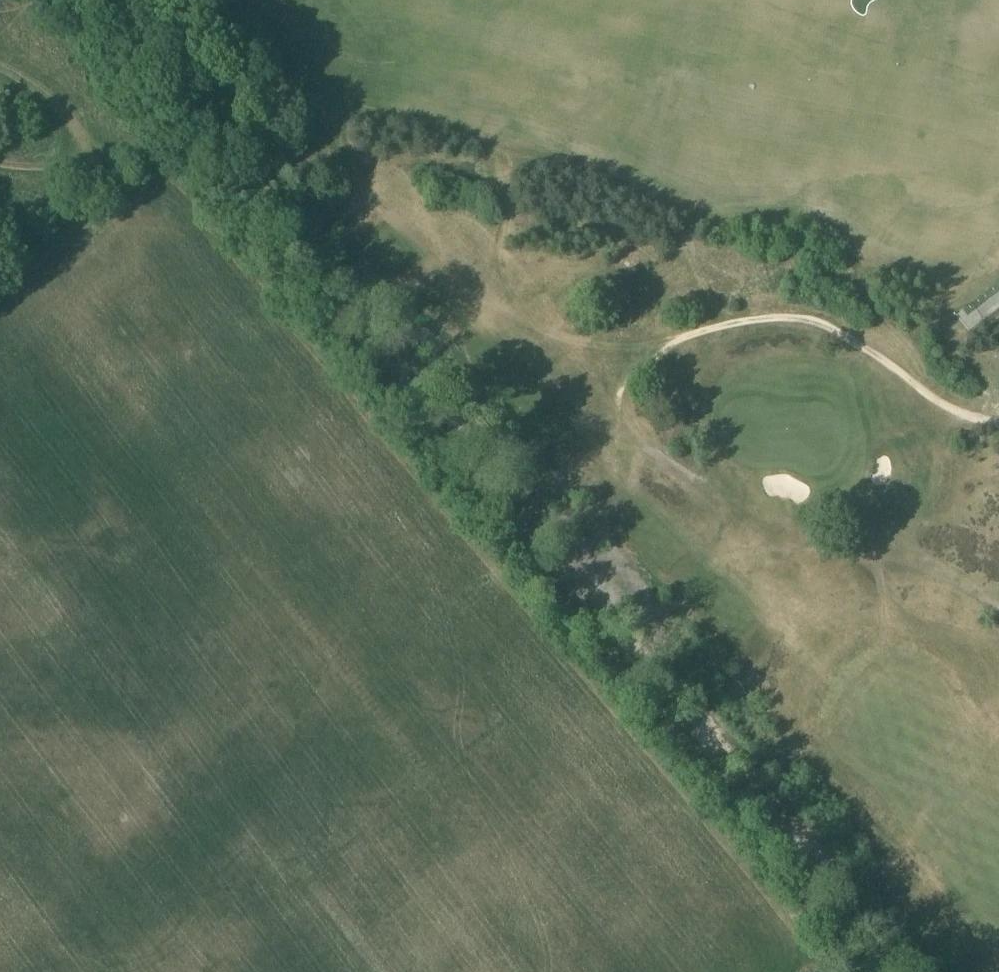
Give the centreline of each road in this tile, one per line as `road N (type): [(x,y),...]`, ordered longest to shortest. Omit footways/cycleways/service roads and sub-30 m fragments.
road 1 (track): [(0,162),(78,171),(90,144),(52,99),(0,69)]

